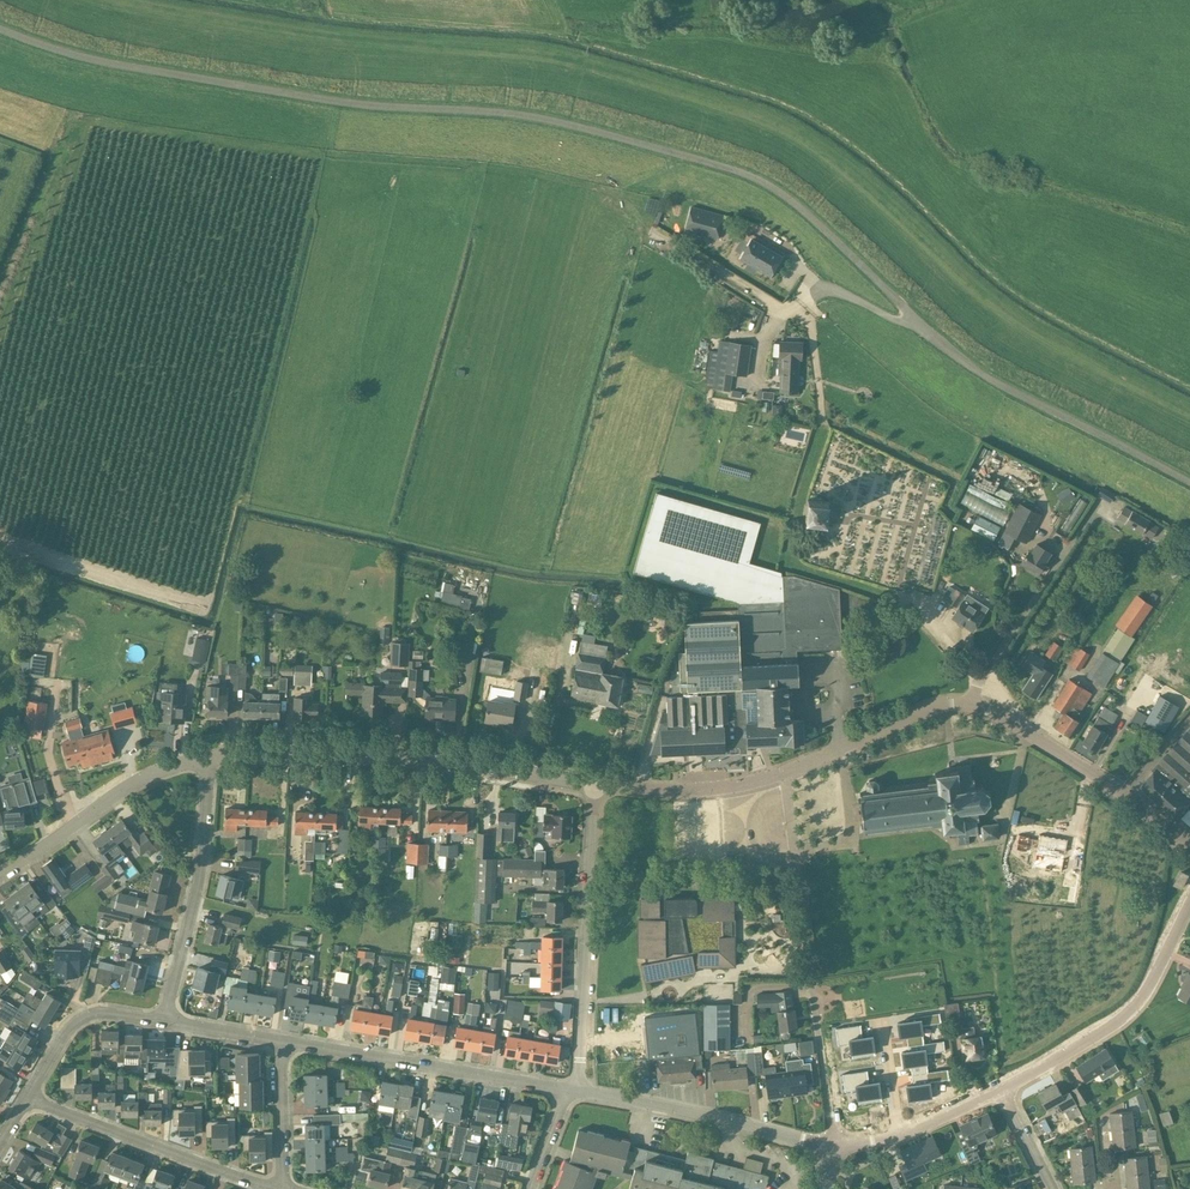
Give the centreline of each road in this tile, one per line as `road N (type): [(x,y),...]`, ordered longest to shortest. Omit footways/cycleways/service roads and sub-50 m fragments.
road 1 (unclassified): [(1189,482),(986,377),(787,196),(747,175),(542,118),(316,98),(98,60),(0,29)]
road 2 (residential): [(594,783),(673,791),(744,785),(922,710),(972,704)]
road 3 (residential): [(214,755),(387,753),(594,783)]
road 4 (residential): [(570,1091),(594,783)]
road 5 (residential): [(570,1091),(284,1043)]
road 6 (residential): [(837,1148),(798,871)]
road 7 (residential): [(1001,1089),(1129,1014),(1189,901)]
road 8 (residential): [(837,1148),(570,1091)]
road 9 (residential): [(283,1188),(27,1096)]
road 10 (residential): [(164,1020),(202,881),(214,755)]
road 11 (track): [(902,596),(787,564),(822,420)]
road 12 (residential): [(1189,848),(1066,757),(972,704)]
road 13 (residential): [(0,877),(142,780),(214,755)]
road 14 (residential): [(972,704),(981,675),(1084,523)]
road 15 (residential): [(27,1096),(78,1020),(108,1012),(164,1020)]
road 16 (residential): [(283,1188),(284,1043)]
road 17 (residential): [(284,1043),(164,1020)]

